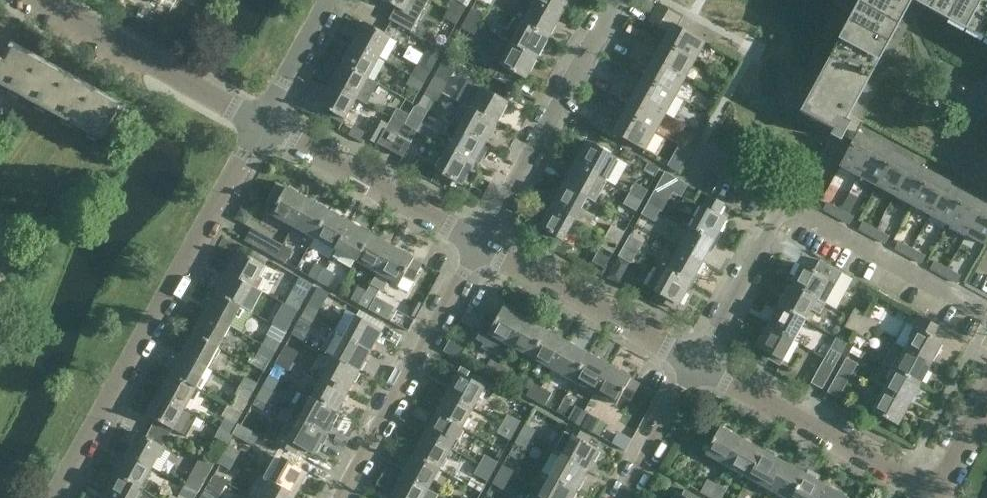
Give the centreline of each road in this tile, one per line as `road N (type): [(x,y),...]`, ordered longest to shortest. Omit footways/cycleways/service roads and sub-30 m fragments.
road 1 (residential): [(54,497),(260,123)]
road 2 (residential): [(338,497),(479,245)]
road 3 (residential): [(479,245),(617,0)]
road 4 (residential): [(933,497),(698,367)]
road 5 (residential): [(698,367),(479,245)]
road 6 (residential): [(479,245),(260,123)]
road 7 (residential): [(260,123),(53,0)]
road 8 (residential): [(970,313),(787,212)]
road 9 (residential): [(698,367),(787,212)]
road 10 (residential): [(625,497),(698,367)]
road 11 (residential): [(260,123),(327,0)]
road 12 (residential): [(787,212),(696,160),(701,141)]

